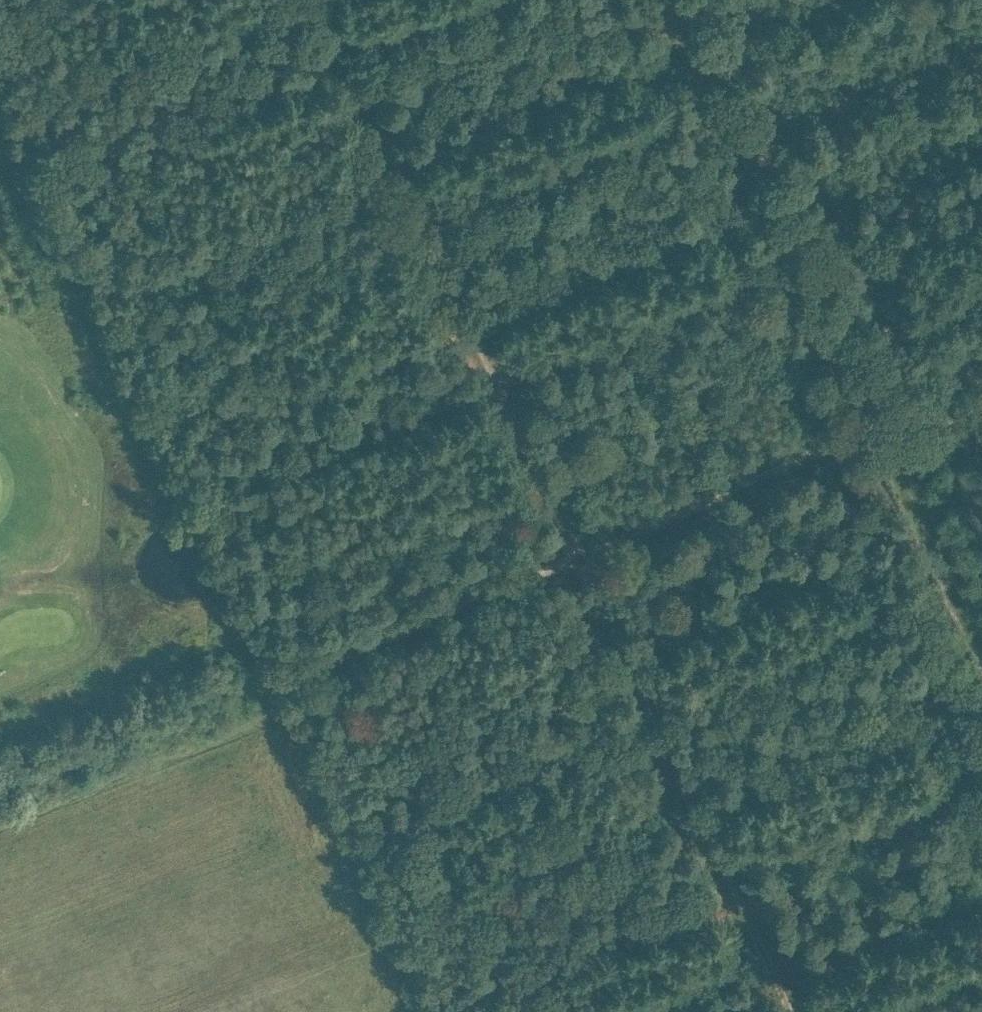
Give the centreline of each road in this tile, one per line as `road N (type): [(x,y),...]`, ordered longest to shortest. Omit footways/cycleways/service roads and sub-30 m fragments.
road 1 (track): [(794,1011),(576,547)]

